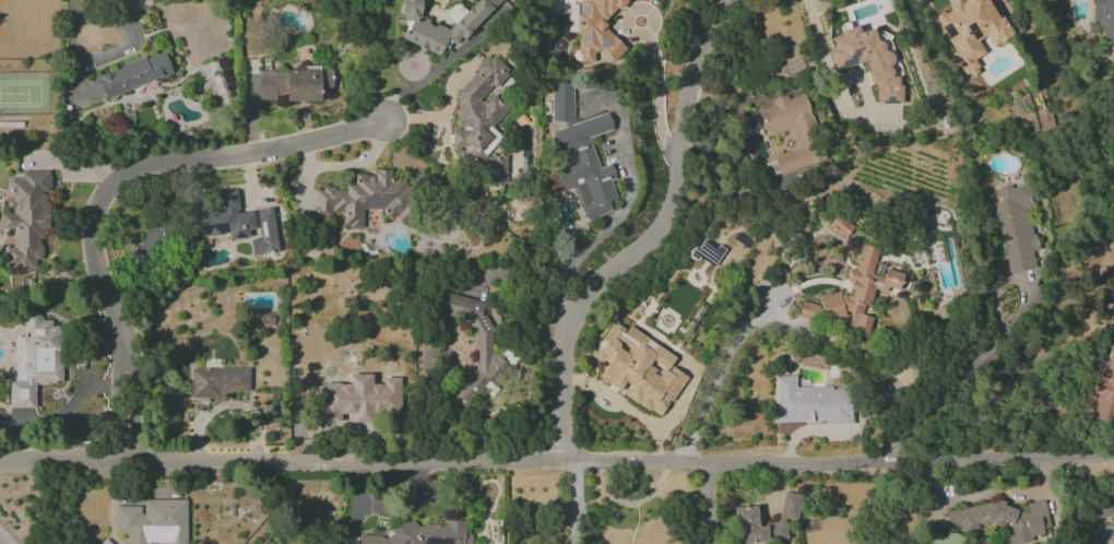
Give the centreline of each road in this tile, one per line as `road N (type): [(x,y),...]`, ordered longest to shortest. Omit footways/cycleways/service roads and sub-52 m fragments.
road 1 (residential): [(1113,460),(10,463)]
road 2 (residential): [(722,0),(702,16),(691,42),(696,116),(659,233),(582,296),(562,341),(560,463)]

